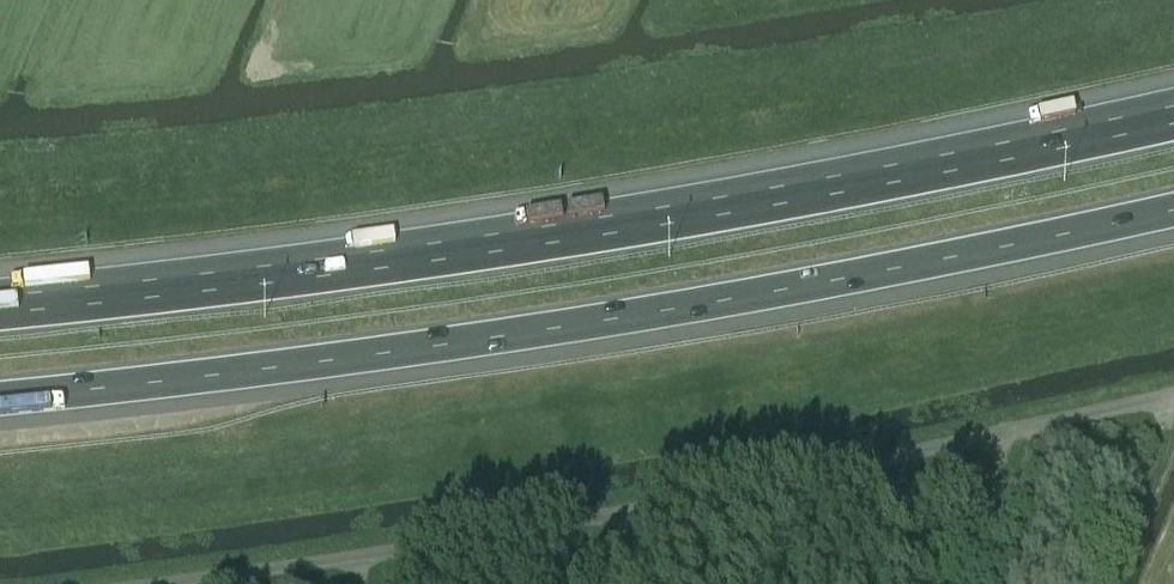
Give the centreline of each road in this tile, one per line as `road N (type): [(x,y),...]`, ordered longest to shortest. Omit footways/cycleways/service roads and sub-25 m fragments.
road 1 (motorway): [(1173,114),(762,198),(381,258),(0,304)]
road 2 (motorway): [(0,398),(605,320),(1173,210)]
road 3 (unclassified): [(1173,394),(185,583)]

